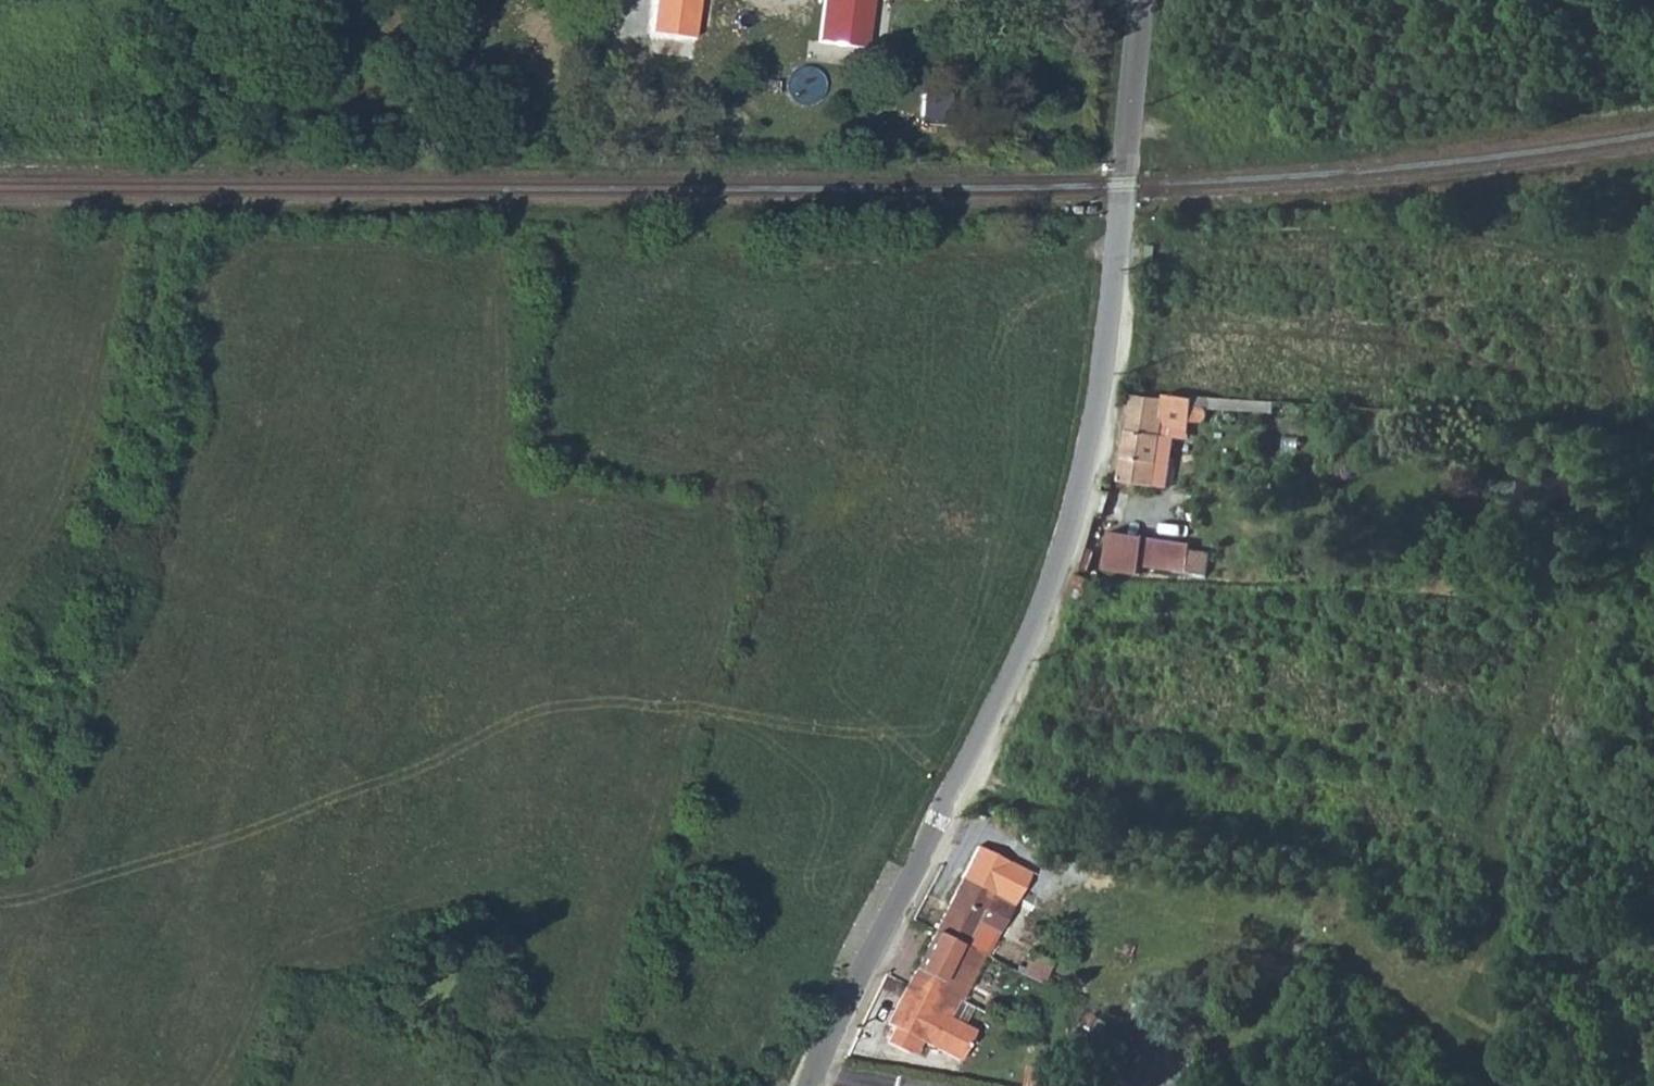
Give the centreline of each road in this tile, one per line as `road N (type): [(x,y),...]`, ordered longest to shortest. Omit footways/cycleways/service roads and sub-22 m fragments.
road 1 (unclassified): [(811,1085),(1050,581),(1102,385),(1142,0)]

